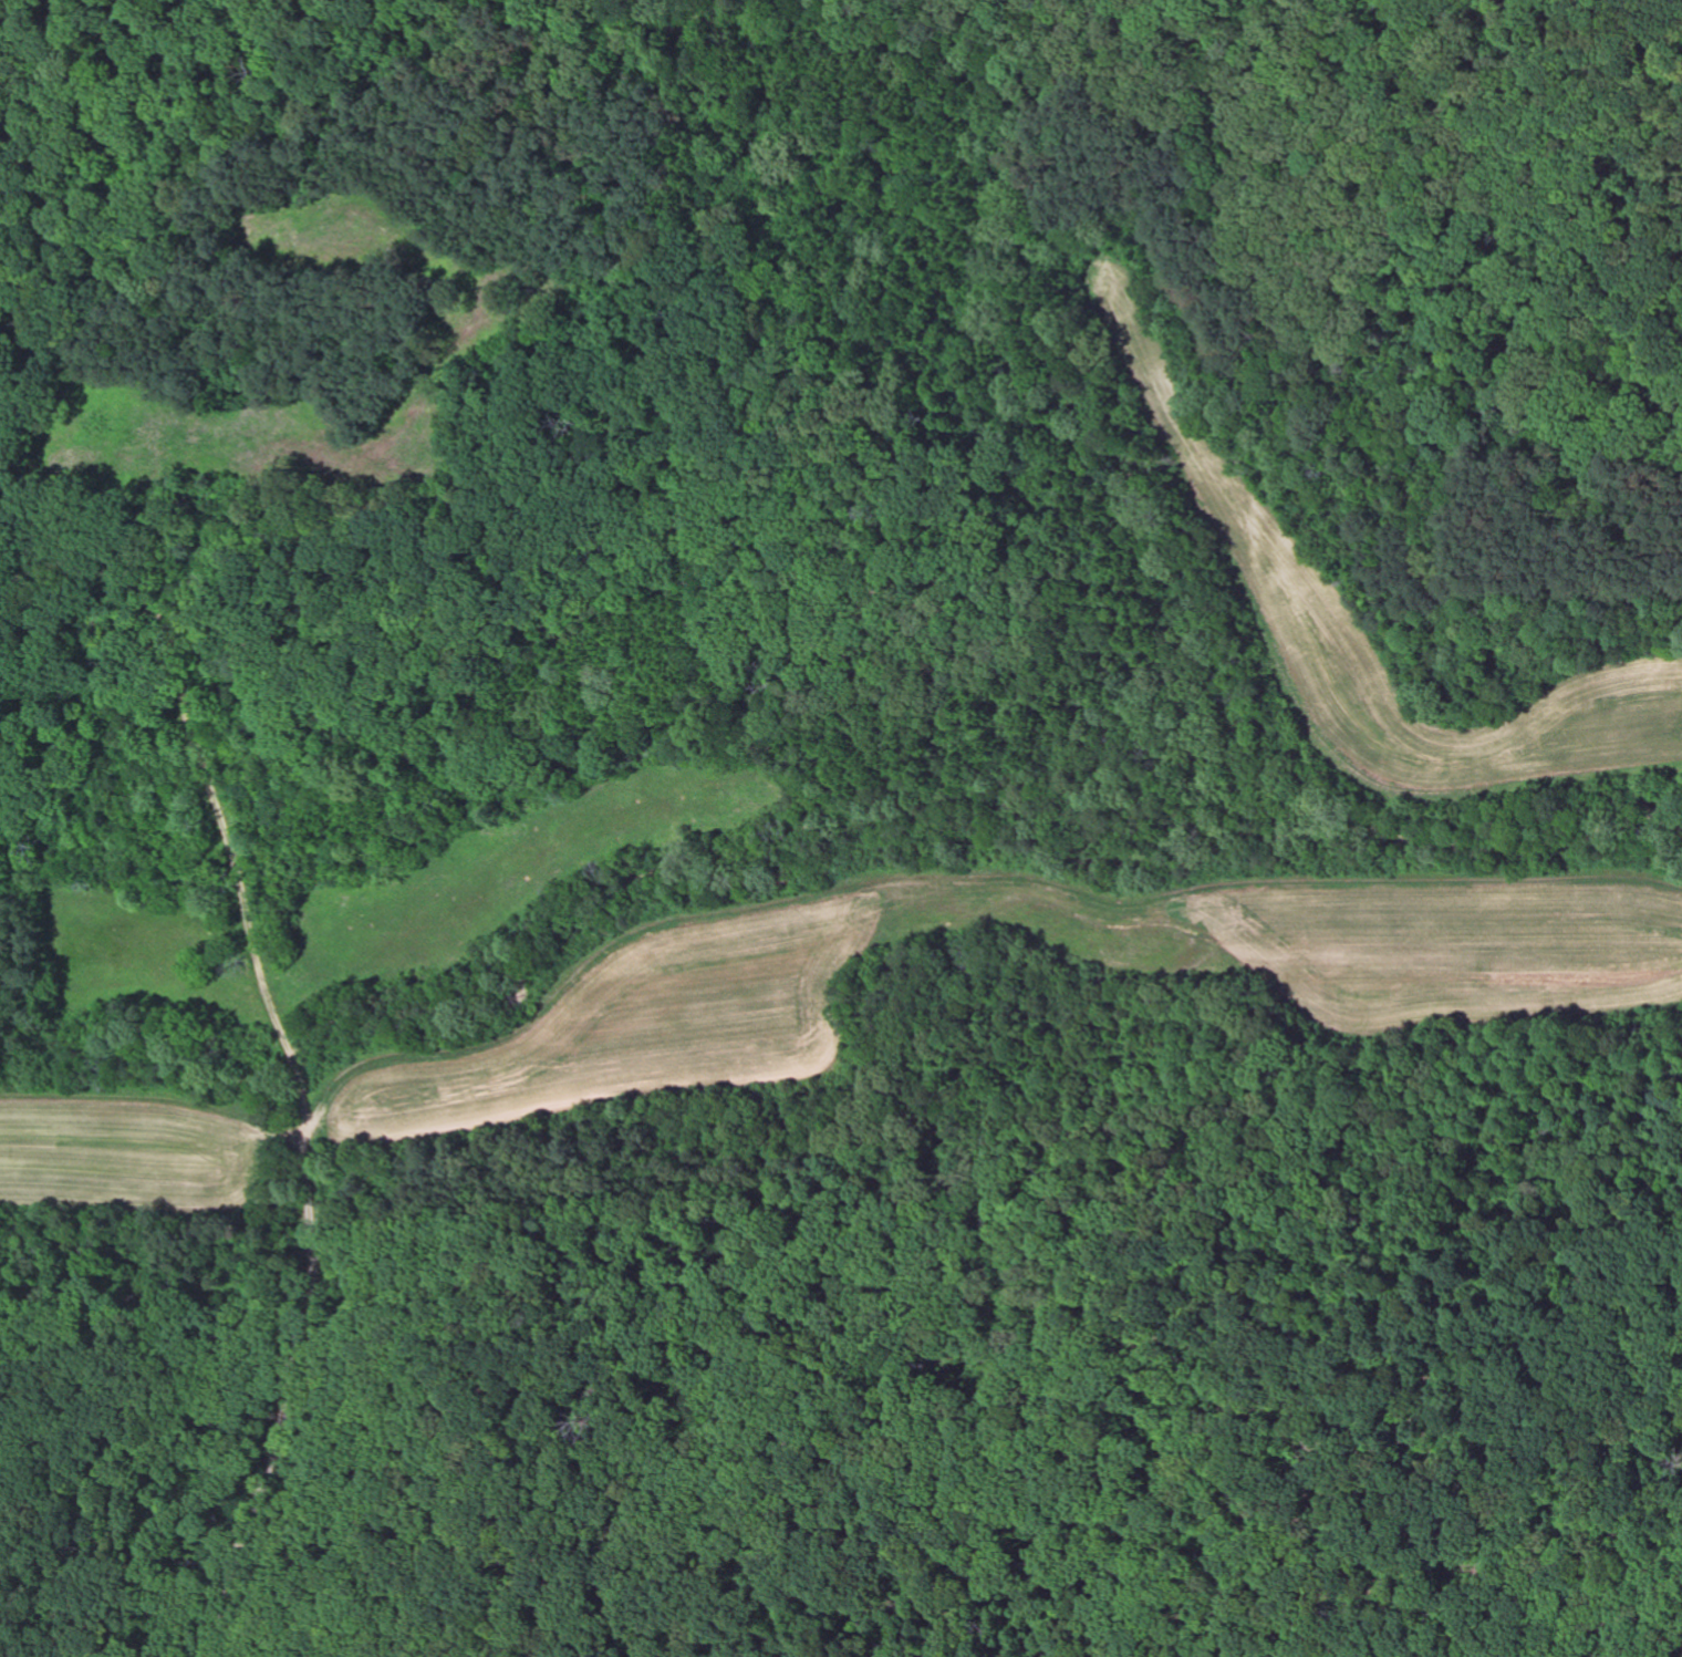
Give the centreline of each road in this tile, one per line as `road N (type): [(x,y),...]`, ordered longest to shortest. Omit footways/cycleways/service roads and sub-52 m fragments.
road 1 (residential): [(219,1656),(237,1568),(273,1466),(314,1274),(297,1073),(268,1001),(241,880),(155,612),(71,569),(0,582)]

